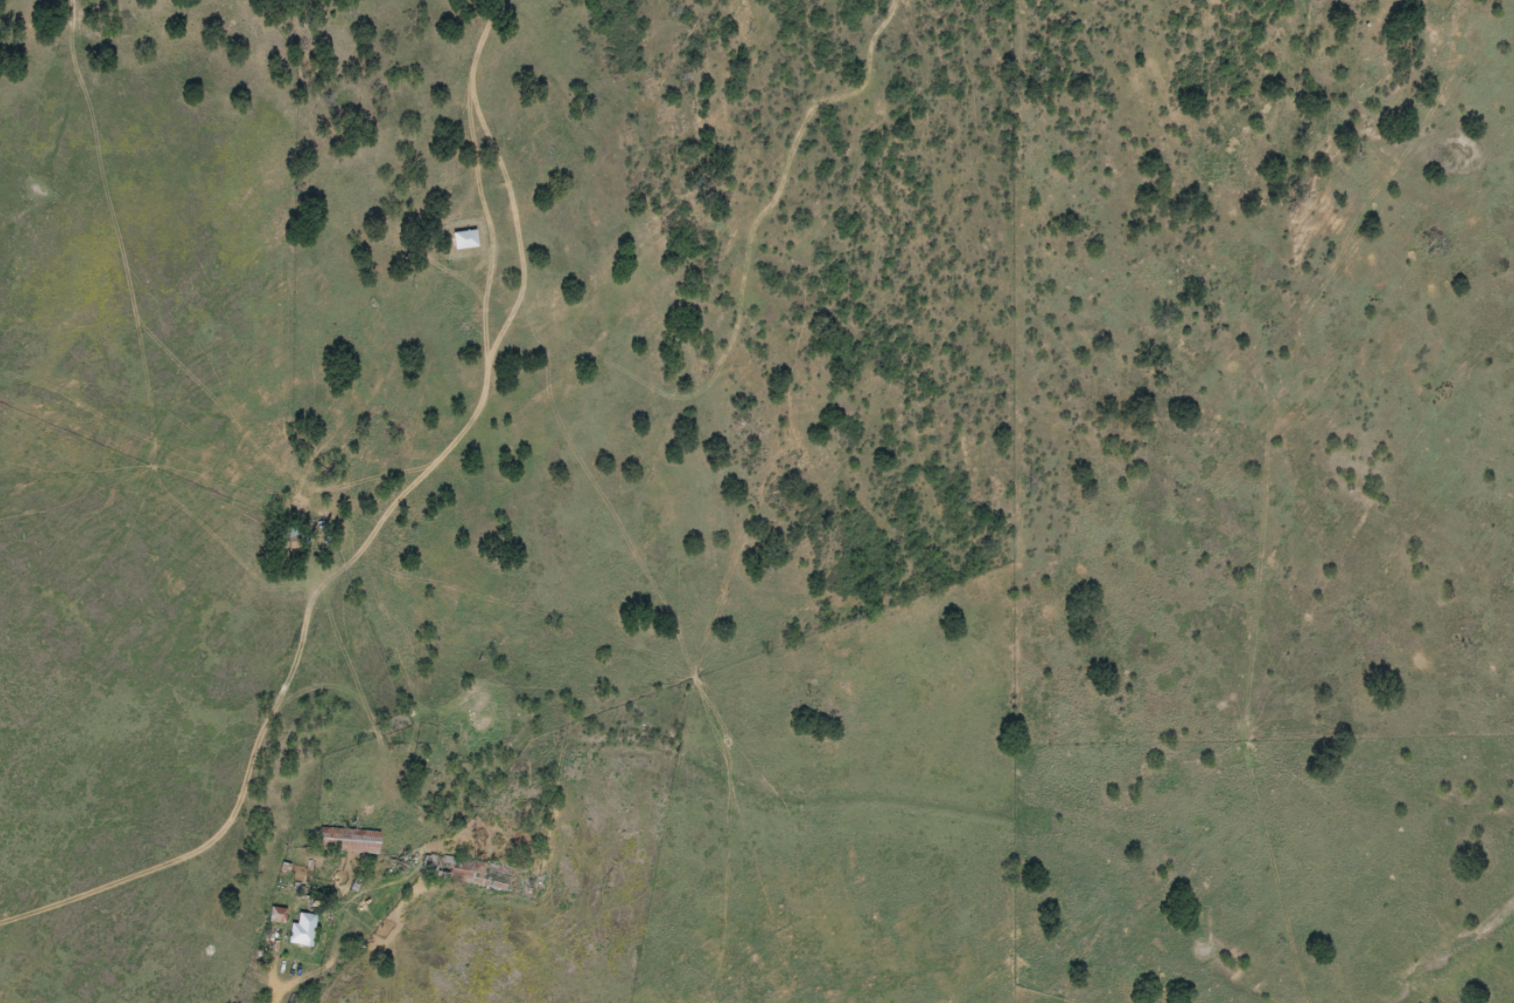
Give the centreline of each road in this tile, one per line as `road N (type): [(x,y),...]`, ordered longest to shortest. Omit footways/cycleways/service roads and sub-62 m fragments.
road 1 (residential): [(0,922),(138,886),(233,830),(311,617),(382,510),(482,412),(462,318),(472,139),(516,0)]

